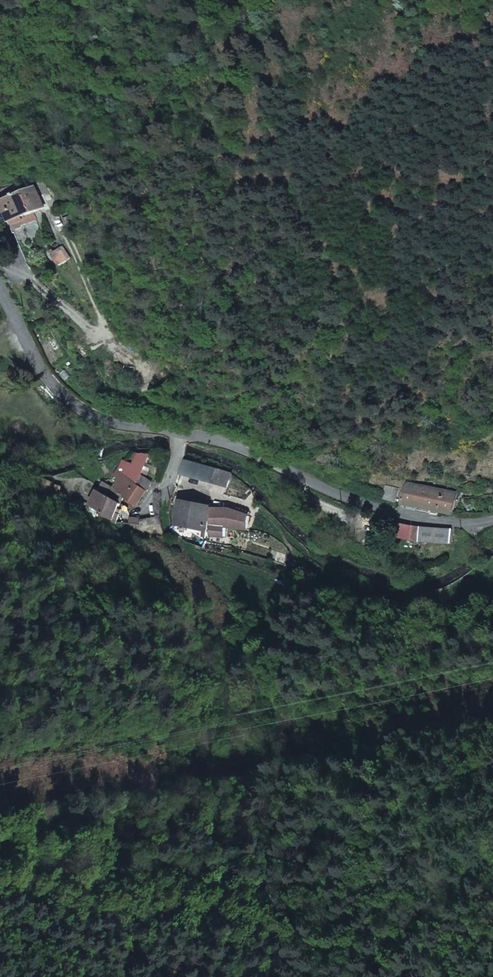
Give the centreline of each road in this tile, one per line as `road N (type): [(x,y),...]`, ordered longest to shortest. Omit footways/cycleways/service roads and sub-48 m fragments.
road 1 (residential): [(179,435),(226,443),(377,506),(462,523),(492,520)]
road 2 (residential): [(0,289),(62,396),(121,426),(179,435)]

